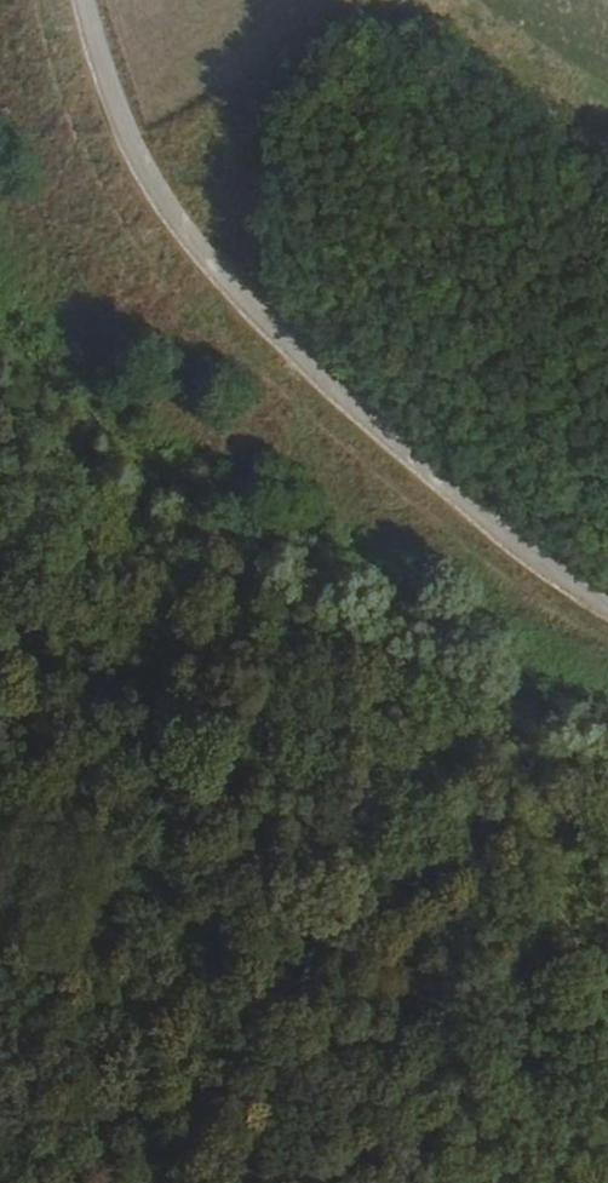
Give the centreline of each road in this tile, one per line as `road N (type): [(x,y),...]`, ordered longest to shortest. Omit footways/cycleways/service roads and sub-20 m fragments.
road 1 (unclassified): [(87,0),(119,117),(169,212),(274,329),(541,561),(607,604)]

